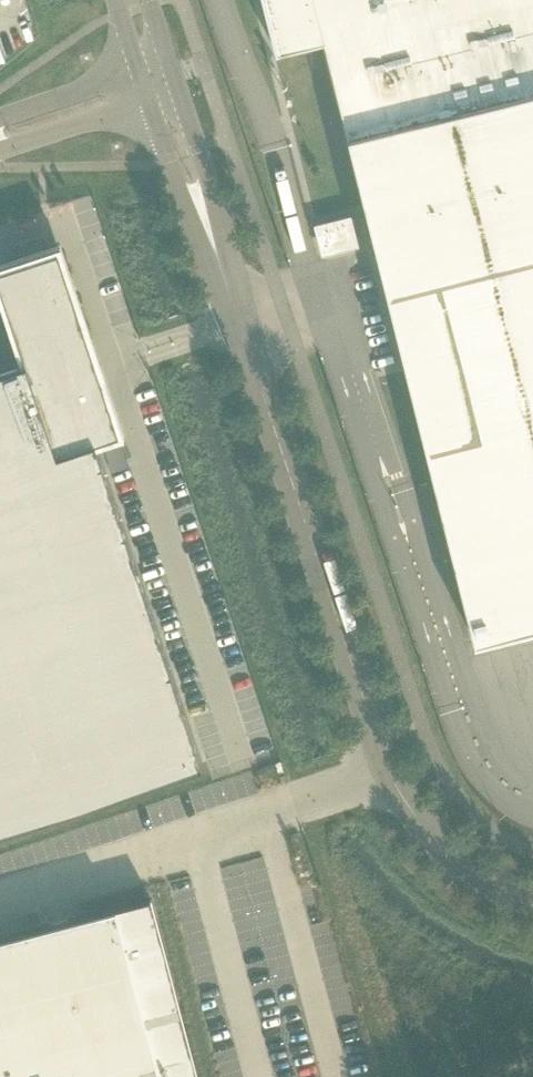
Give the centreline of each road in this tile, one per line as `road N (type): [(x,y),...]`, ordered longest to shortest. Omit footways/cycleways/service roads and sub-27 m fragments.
road 1 (tertiary): [(222,273),(390,779),(426,835),(471,876),(532,905)]
road 2 (tertiary): [(222,273),(217,216),(173,75)]
road 3 (tertiary): [(150,104),(190,225),(222,273)]
road 4 (unclassified): [(0,148),(150,104)]
road 5 (unclassified): [(137,67),(0,114)]

